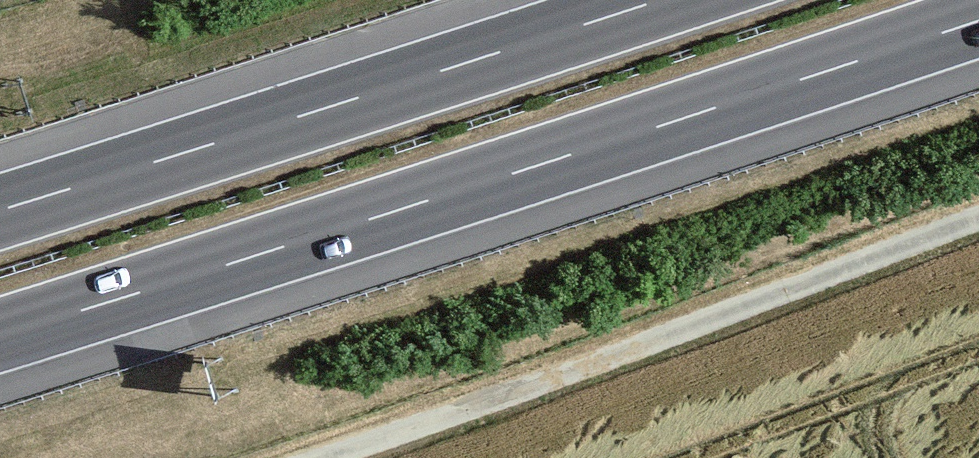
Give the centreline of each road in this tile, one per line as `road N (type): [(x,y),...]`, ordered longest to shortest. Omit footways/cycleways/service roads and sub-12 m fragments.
road 1 (motorway): [(0,336),(978,21)]
road 2 (track): [(321,457),(978,218)]
road 3 (motorway): [(661,0),(0,210)]

